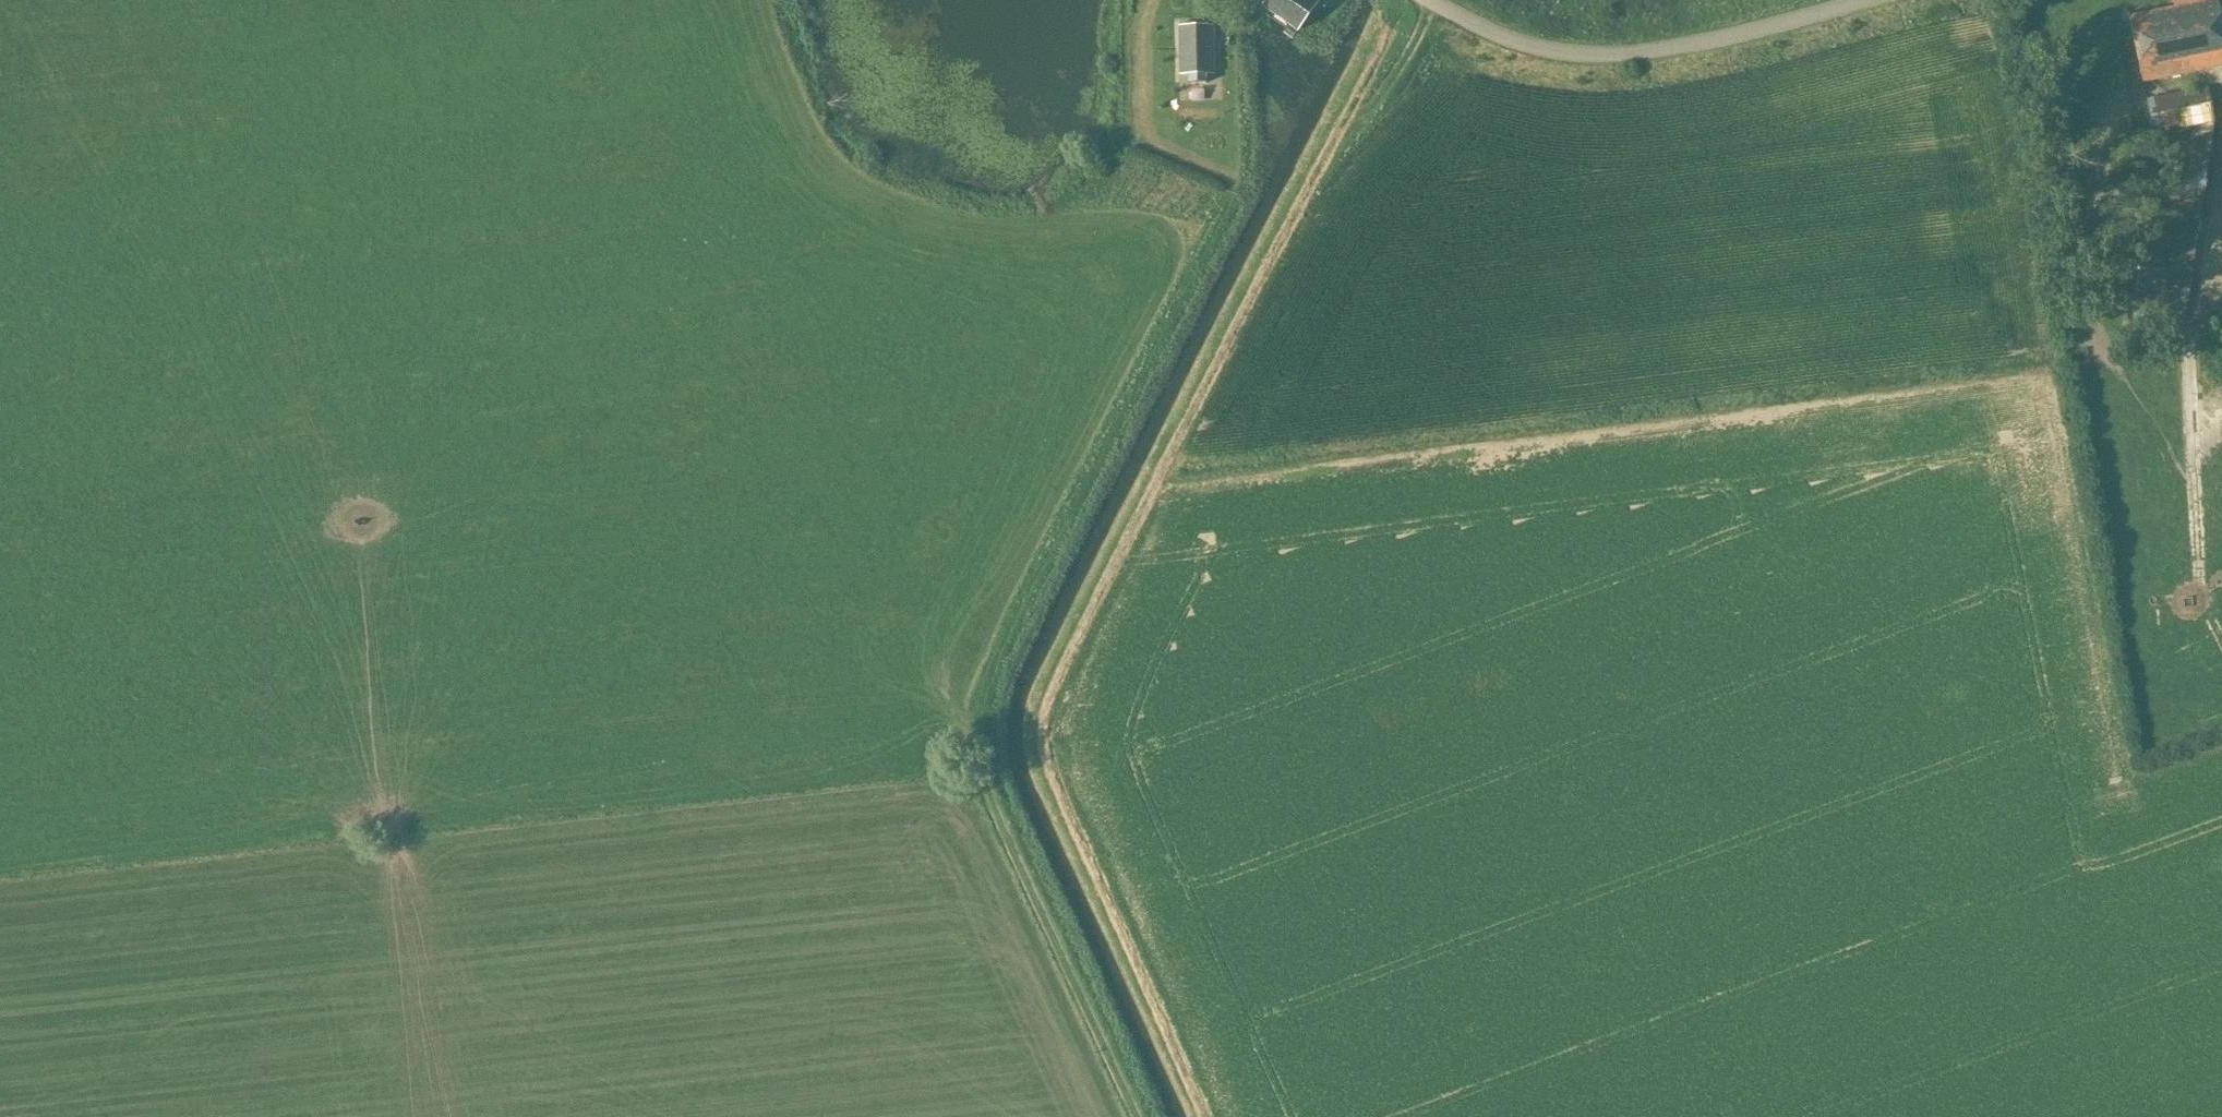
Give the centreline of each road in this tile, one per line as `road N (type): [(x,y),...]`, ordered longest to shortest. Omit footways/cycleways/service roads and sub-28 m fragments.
road 1 (unclassified): [(1874,0),(1688,46),(1606,57),(1525,45),(1429,0)]
road 2 (track): [(398,843),(452,1116)]

